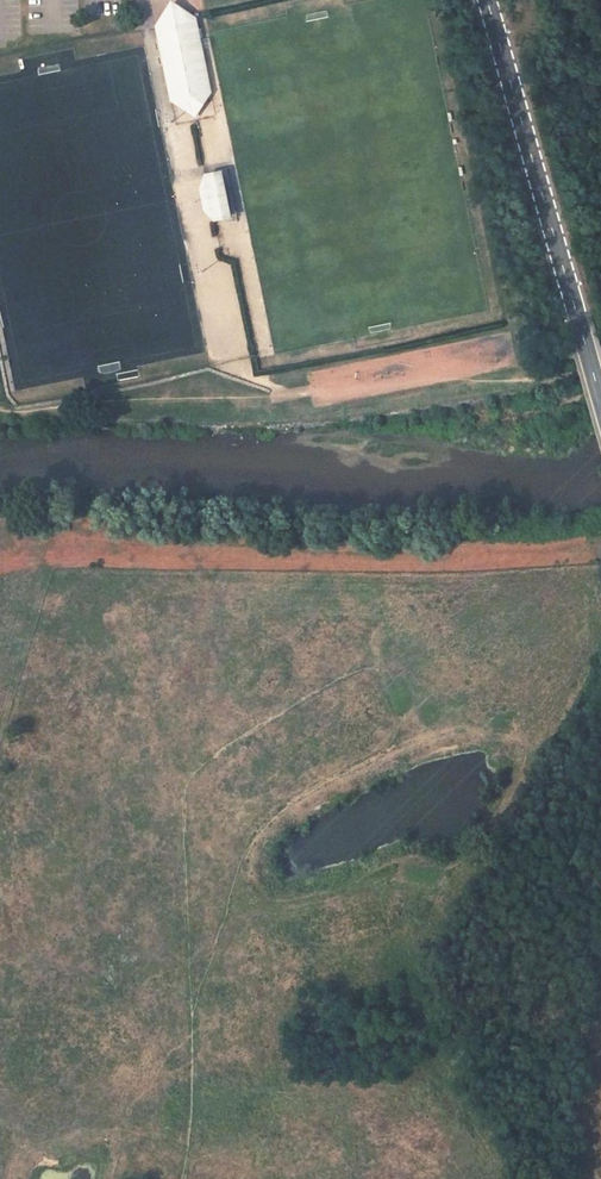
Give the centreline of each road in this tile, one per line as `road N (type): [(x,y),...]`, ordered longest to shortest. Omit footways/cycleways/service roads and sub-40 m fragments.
road 1 (secondary): [(493,0),(600,375)]

